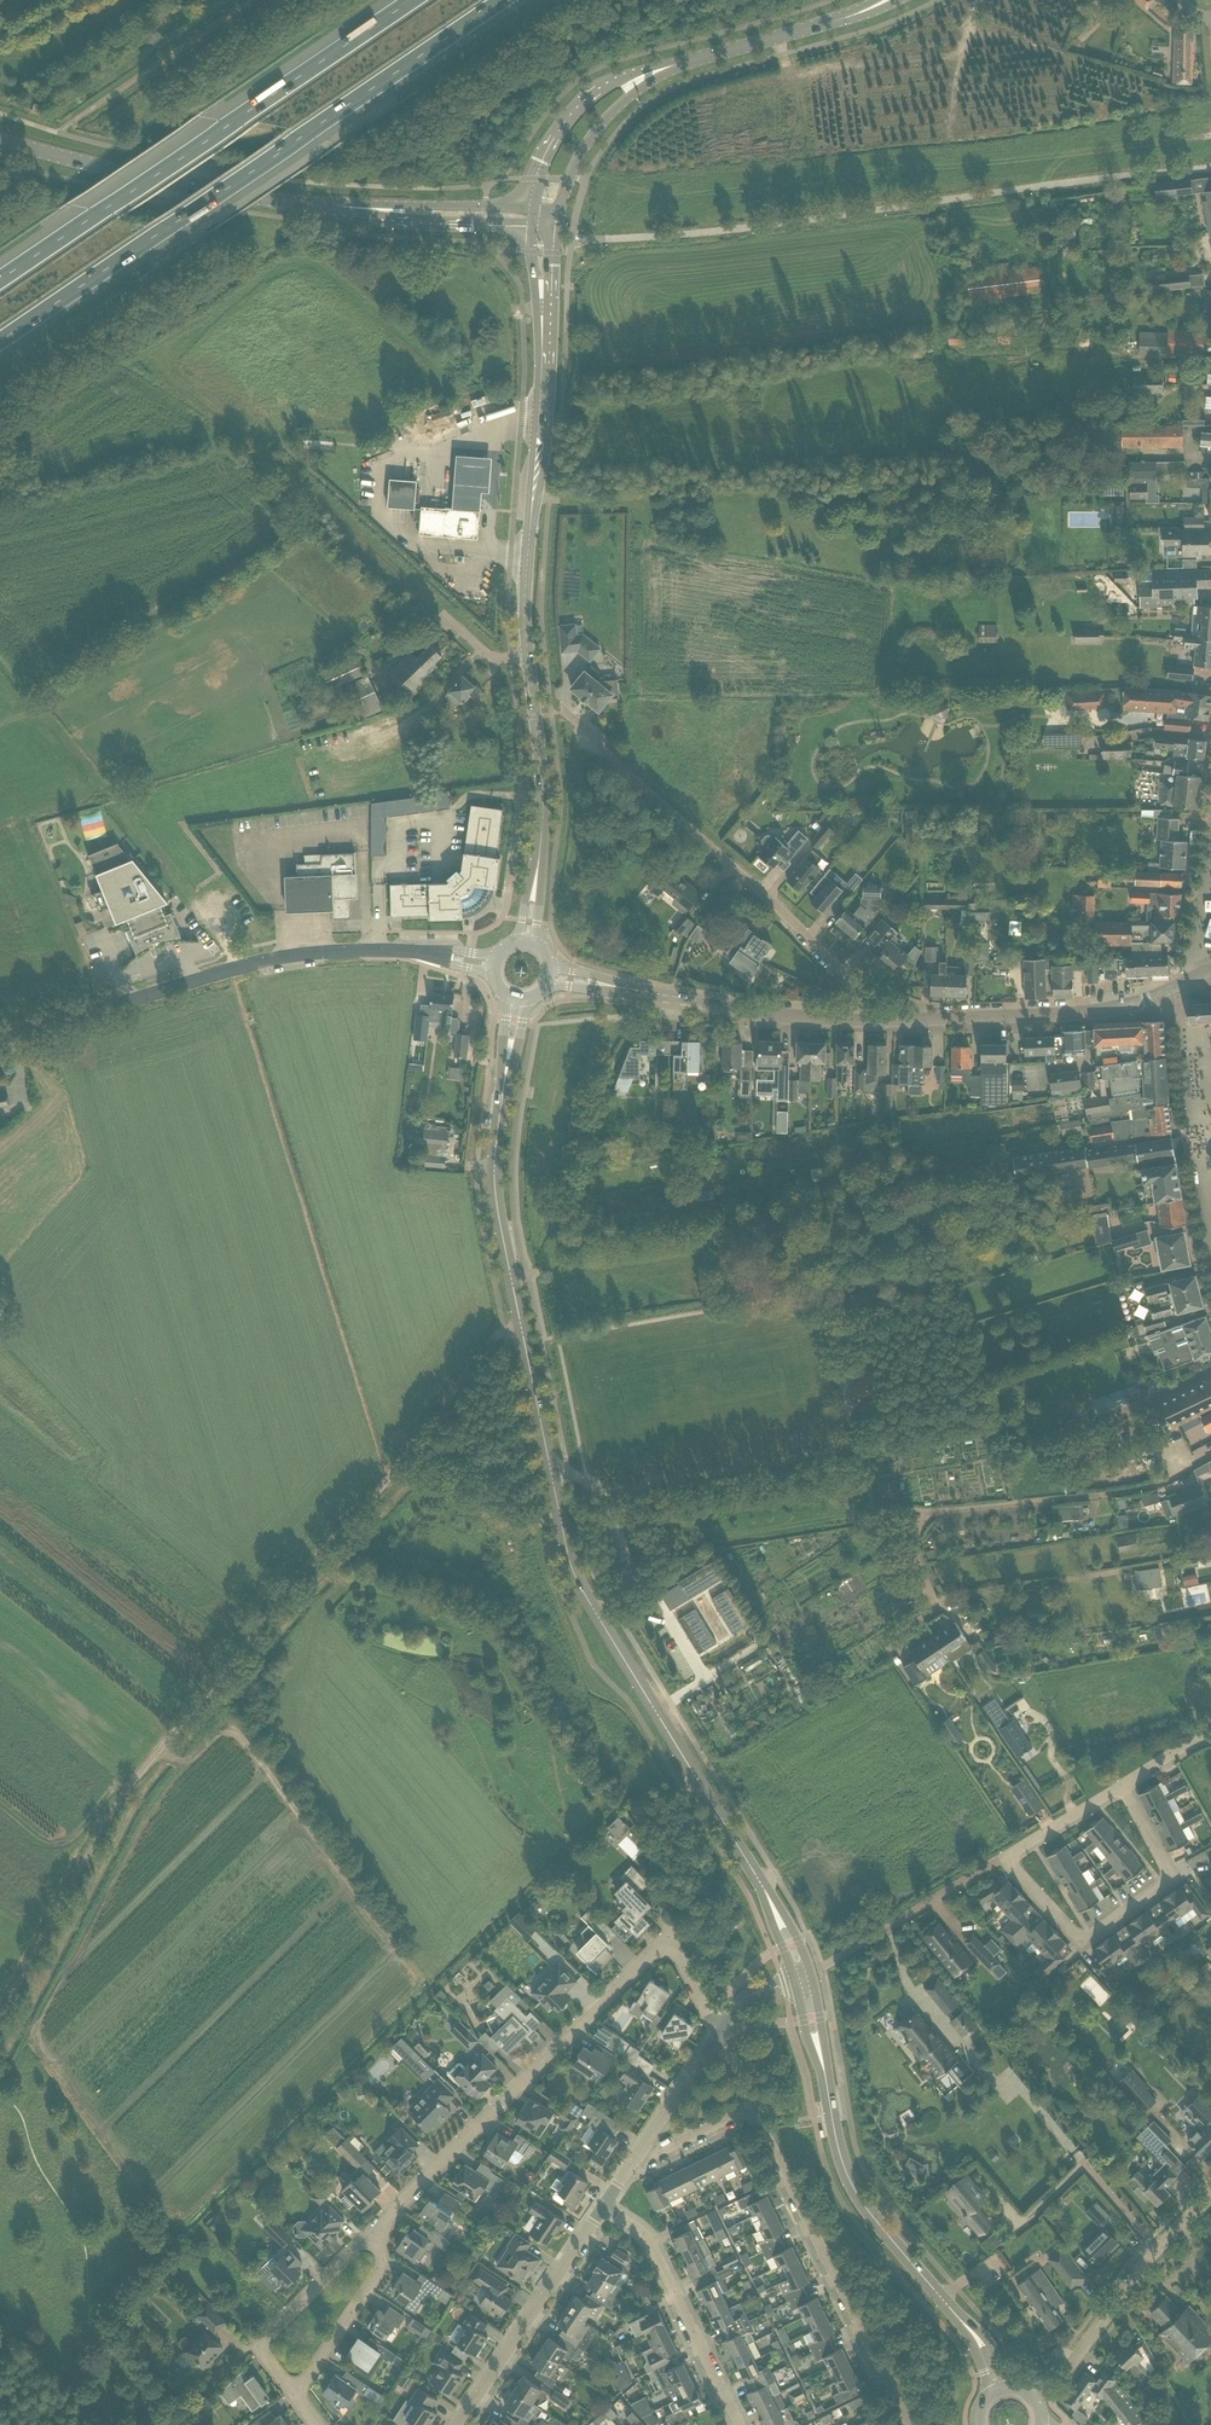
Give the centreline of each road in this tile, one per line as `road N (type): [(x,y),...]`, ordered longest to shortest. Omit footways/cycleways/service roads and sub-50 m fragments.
road 1 (secondary): [(805,1982),(747,1862),(579,1585),(568,1550),(493,1167),(518,999)]
road 2 (track): [(0,2020),(121,1799),(186,1703),(427,1429),(486,1344),(522,1328)]
road 3 (motorway): [(0,342),(503,0)]
road 4 (secondary): [(526,944),(543,795),(526,607),(545,344)]
road 5 (residential): [(370,2232),(646,1955),(677,1955),(717,2036)]
road 6 (unclassified): [(0,1035),(313,954),(495,965)]
road 7 (motorway): [(412,0),(0,280)]
road 8 (residential): [(855,1019),(855,989),(565,712)]
road 9 (secondary): [(950,2307),(882,2227),(844,2165),(805,1982)]
road 10 (unclassified): [(1201,975),(1124,1007),(855,1019)]
road 11 (residential): [(908,2424),(754,2109)]
road 12 (secondary): [(340,207),(0,138)]
road 13 (residential): [(1122,1785),(1165,1875),(1091,1937),(1075,1933),(1007,1855)]
road 14 (unclassified): [(855,1019),(795,1017),(549,974)]
road 15 (residential): [(924,1516),(1117,1495),(1163,1484),(1210,1458)]
road 16 (residential): [(458,2424),(605,2205)]
road 17 (residential): [(740,2424),(646,2231),(605,2205)]
road 18 (secondary): [(683,63),(619,80),(584,106),(545,163),(533,207)]
road 19 (residential): [(294,2393),(257,2345),(370,2232)]
road 20 (secondary): [(683,63),(889,0)]
road 21 (residential): [(1072,2361),(1156,2252),(1210,2196)]
road 22 (secondary): [(560,220),(575,165),(594,133),(635,92),(683,63)]
road 23 (secondary): [(340,207),(386,220),(532,226)]
road 24 (secondary): [(533,207),(340,207)]
road 25 (residential): [(294,2393),(372,2286),(384,2256),(370,2232)]
road 26 (residential): [(888,1642),(940,1606),(912,1555),(924,1516)]
road 27 (residential): [(633,2168),(717,2036)]
road 28 (residential): [(1007,1855),(889,1926)]
road 29 (residential): [(1007,1855),(1122,1785)]
road 30 (residential): [(633,2168),(754,2109)]
road 31 (secondary): [(545,344),(560,220)]

